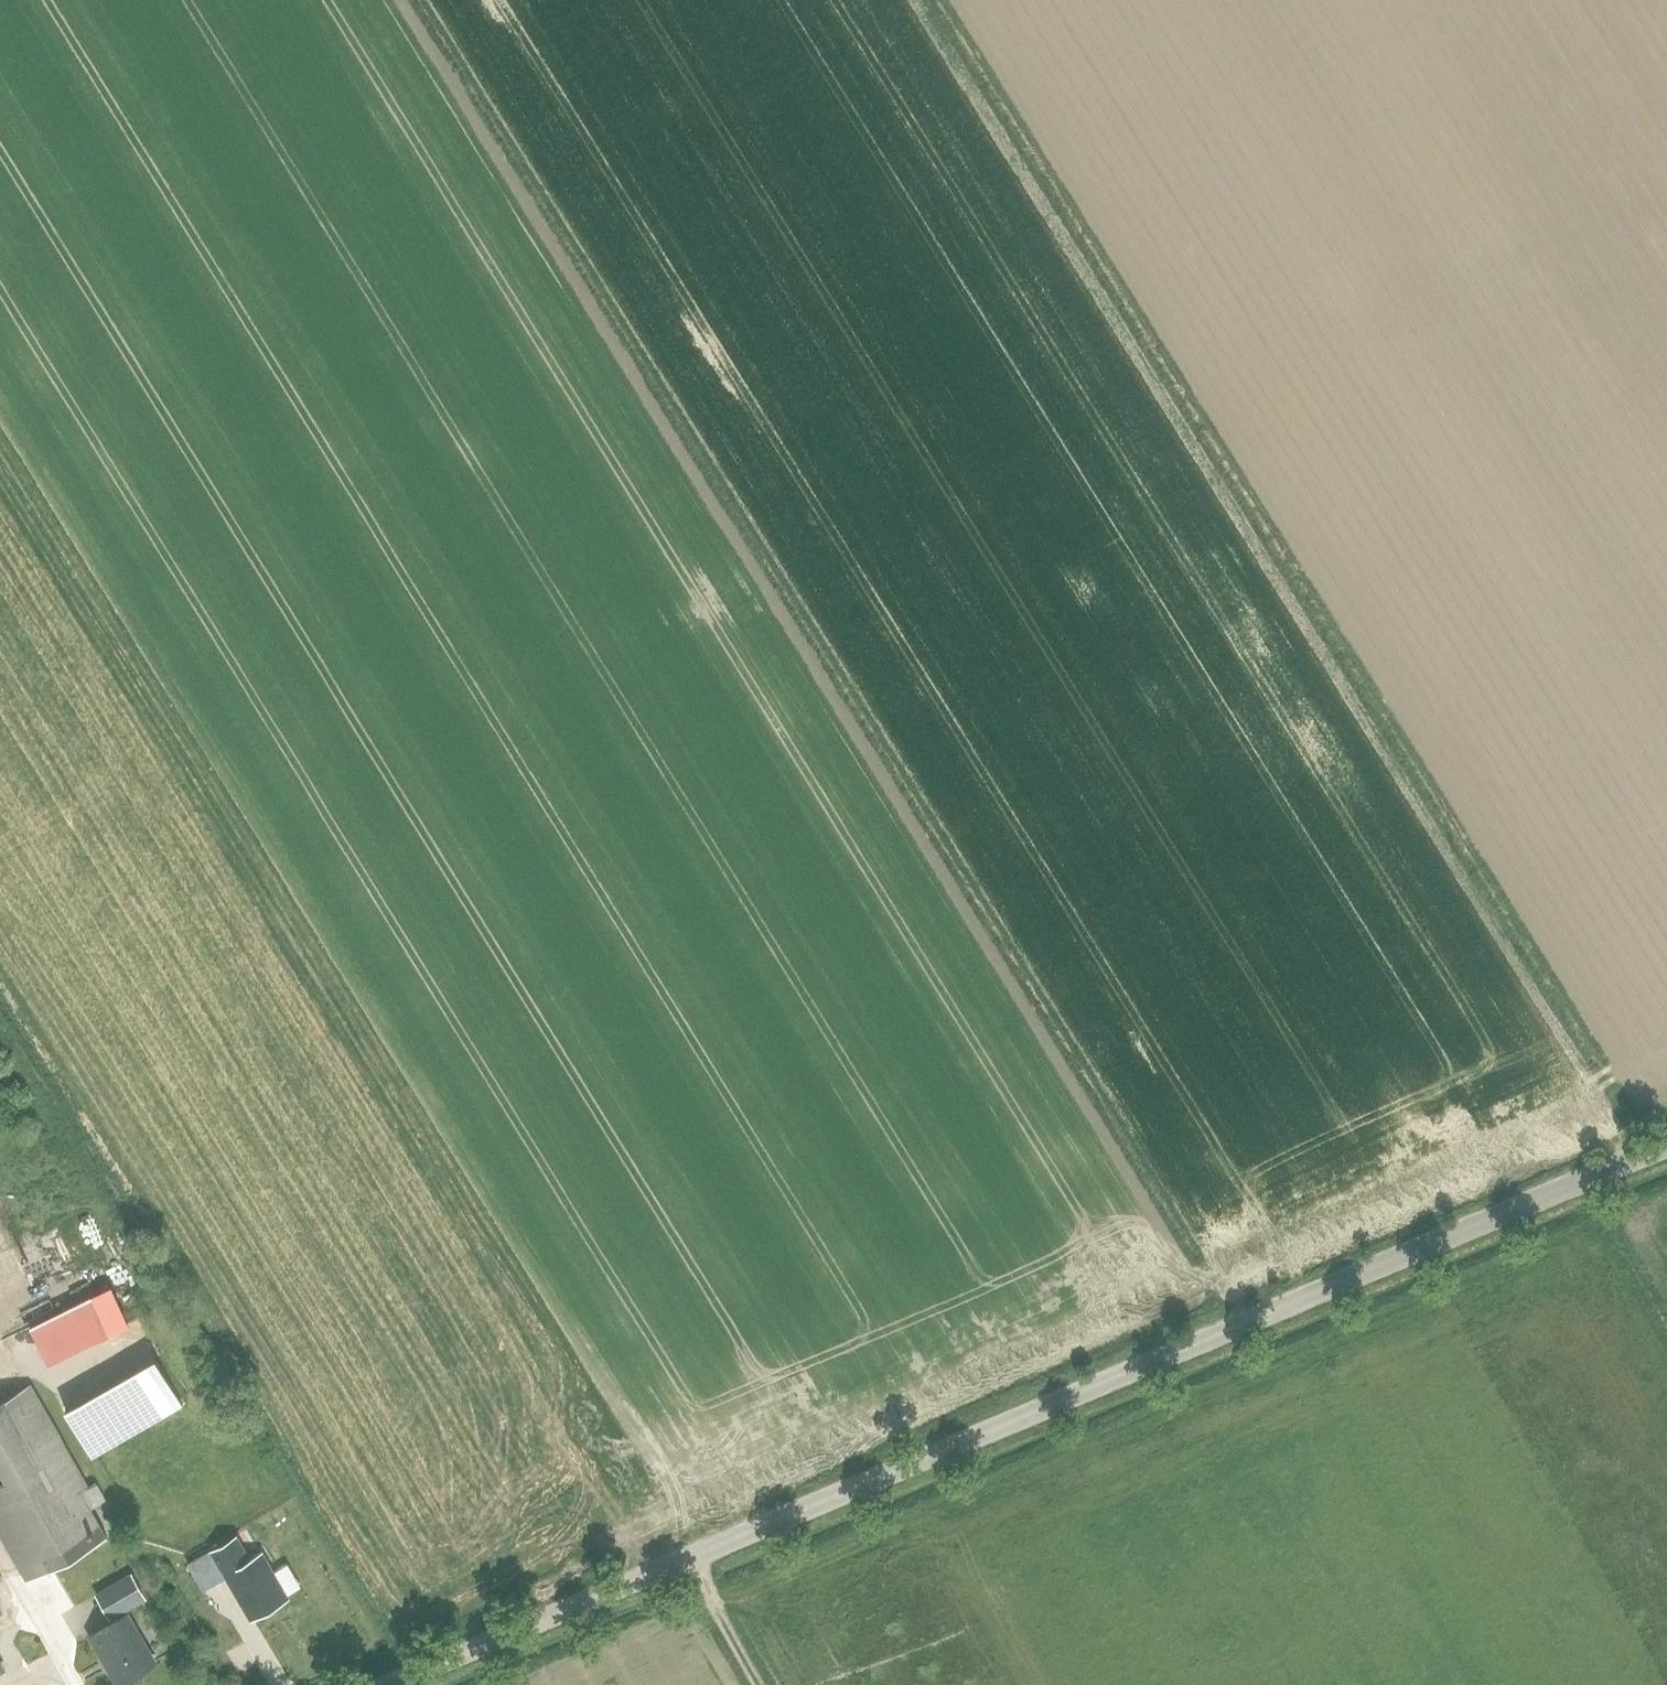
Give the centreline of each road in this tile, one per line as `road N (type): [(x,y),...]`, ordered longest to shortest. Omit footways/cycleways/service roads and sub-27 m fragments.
road 1 (tertiary): [(1666,1150),(396,1684)]
road 2 (track): [(691,1561),(758,1684)]

